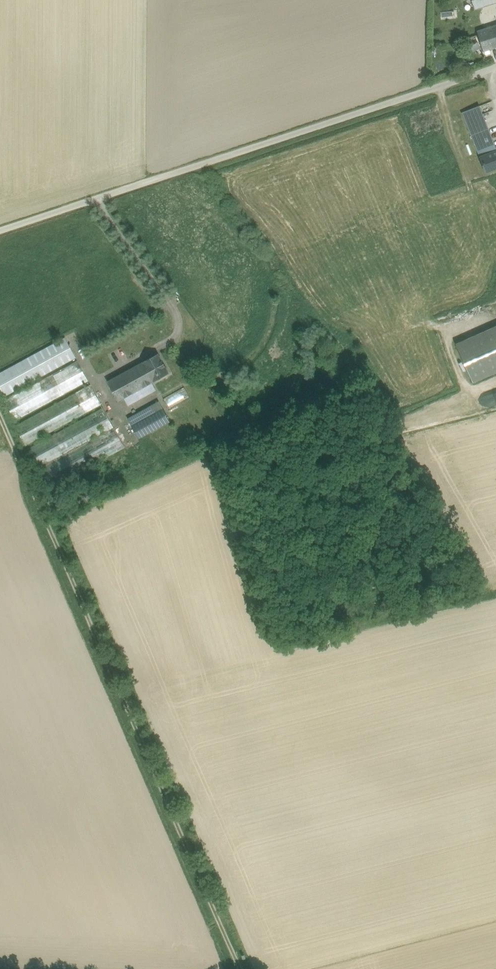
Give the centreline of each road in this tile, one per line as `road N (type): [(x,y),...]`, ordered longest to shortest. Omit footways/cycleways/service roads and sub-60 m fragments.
road 1 (track): [(241,968),(0,409)]
road 2 (track): [(495,68),(0,230)]

